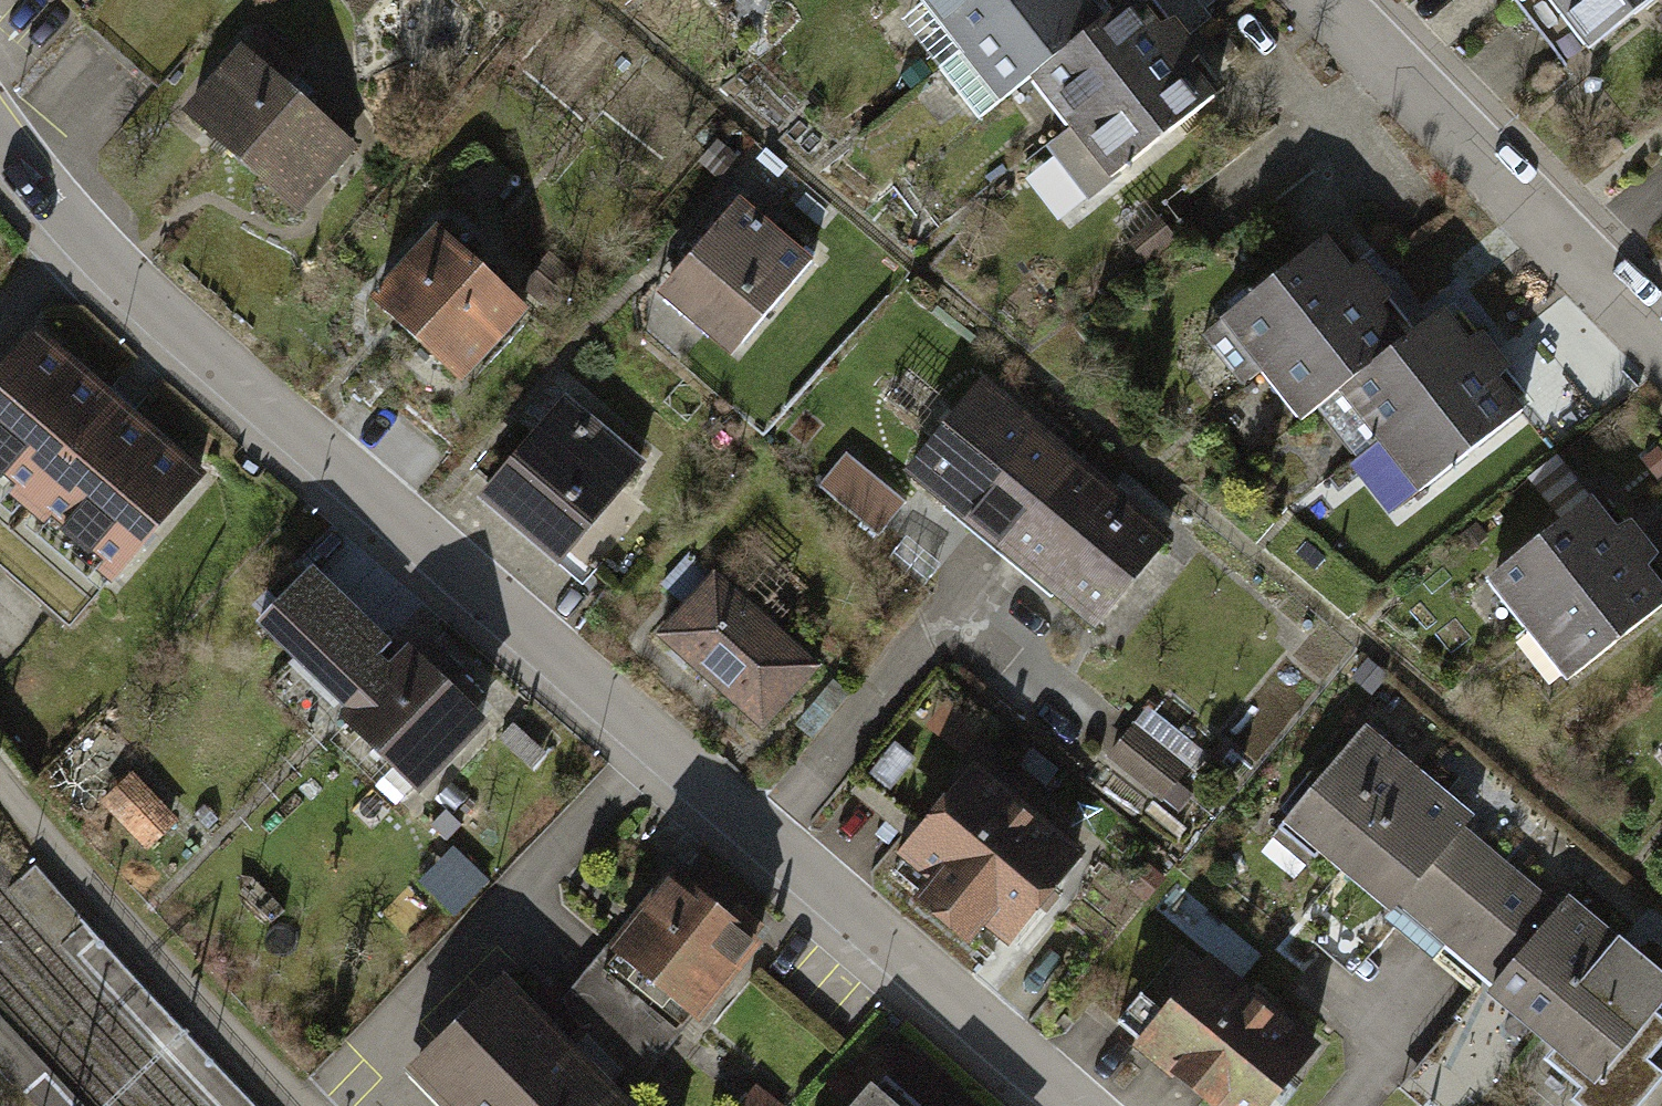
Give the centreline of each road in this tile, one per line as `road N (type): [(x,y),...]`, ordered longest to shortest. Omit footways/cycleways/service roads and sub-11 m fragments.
road 1 (residential): [(0,129),(138,289),(1081,1105)]
road 2 (residential): [(1329,0),(1661,342)]

